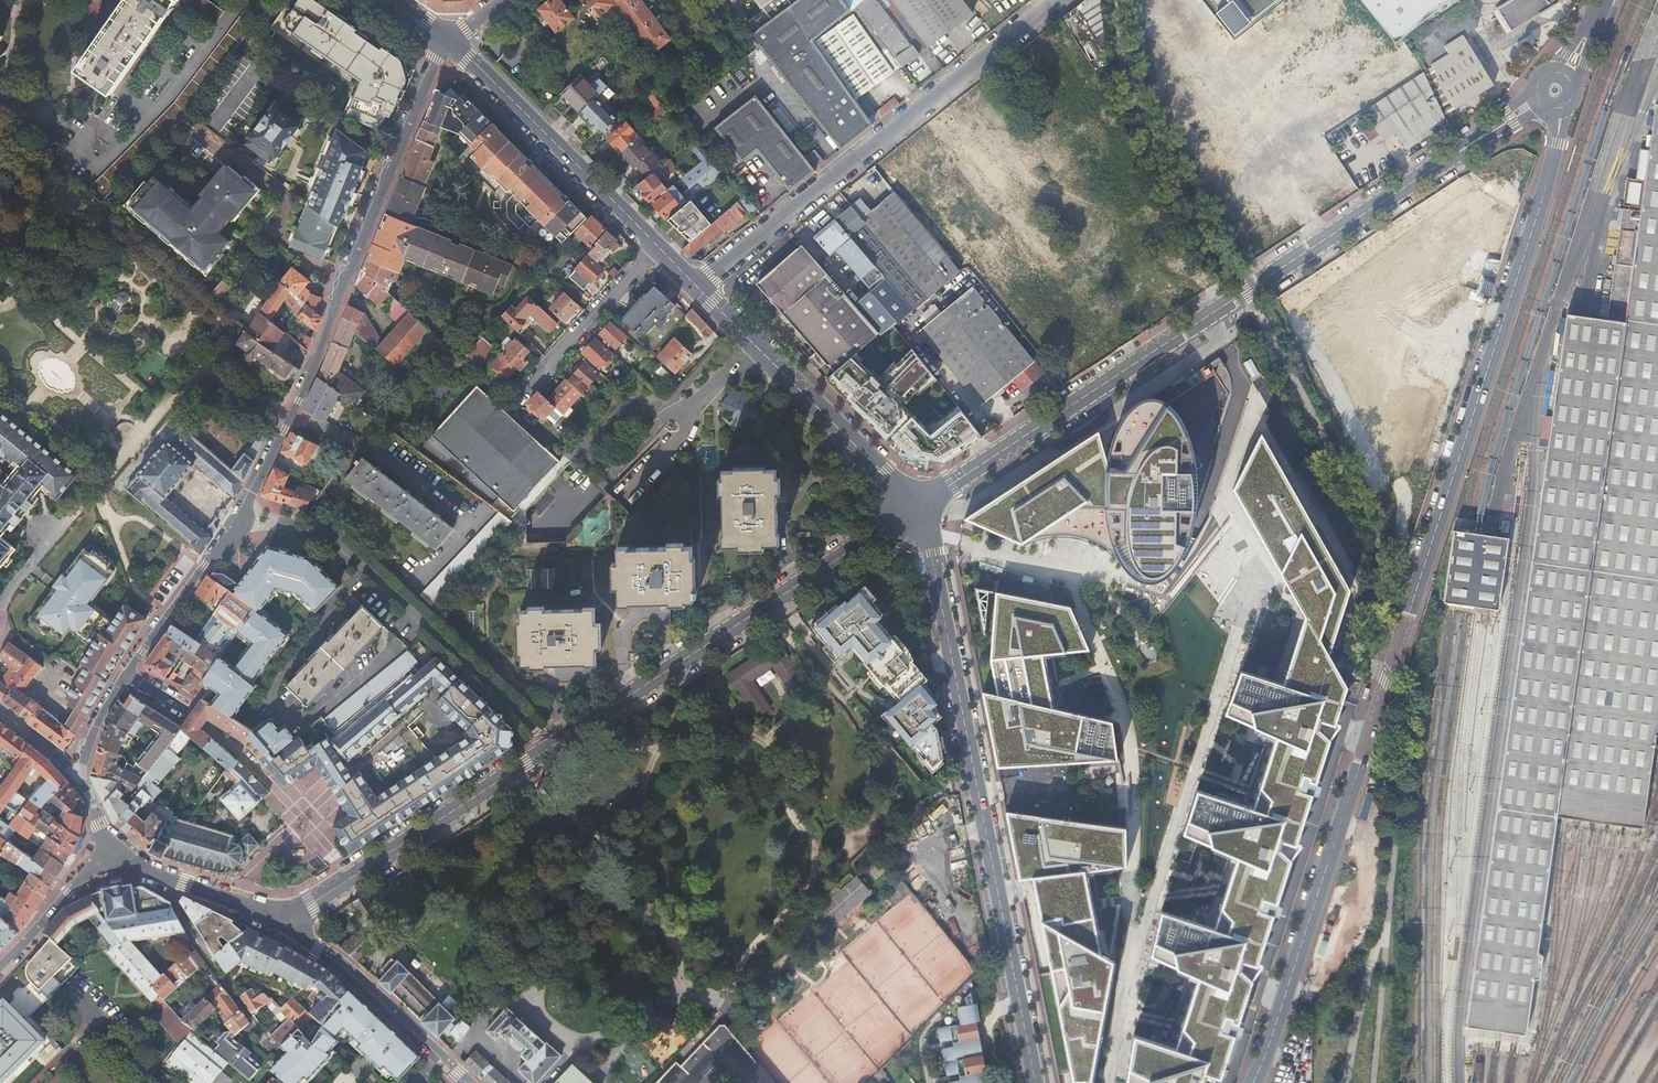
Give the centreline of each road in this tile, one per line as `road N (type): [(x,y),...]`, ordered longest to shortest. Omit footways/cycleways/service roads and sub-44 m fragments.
road 1 (tertiary): [(1256,1082),(1535,223),(1561,107)]
road 2 (secondary): [(1540,98),(911,507)]
road 3 (secondary): [(911,507),(930,531),(1039,1082)]
road 4 (residential): [(237,518),(284,428),(423,76),(449,41)]
road 5 (residential): [(698,286),(1056,0)]
road 6 (tertiary): [(911,507),(550,745)]
road 7 (residential): [(550,745),(321,538),(237,518)]
road 8 (secondary): [(911,507),(698,286)]
road 9 (secondary): [(659,248),(449,41)]
road 10 (tertiary): [(550,745),(323,894)]
road 11 (tertiary): [(278,923),(348,971),(468,1082)]
road 12 (residential): [(518,401),(659,248)]
road 13 (residential): [(170,876),(197,947),(274,1050)]
road 14 (residential): [(128,674),(237,518)]
road 15 (residential): [(96,485),(0,625)]
road 16 (residential): [(0,966),(113,851)]

